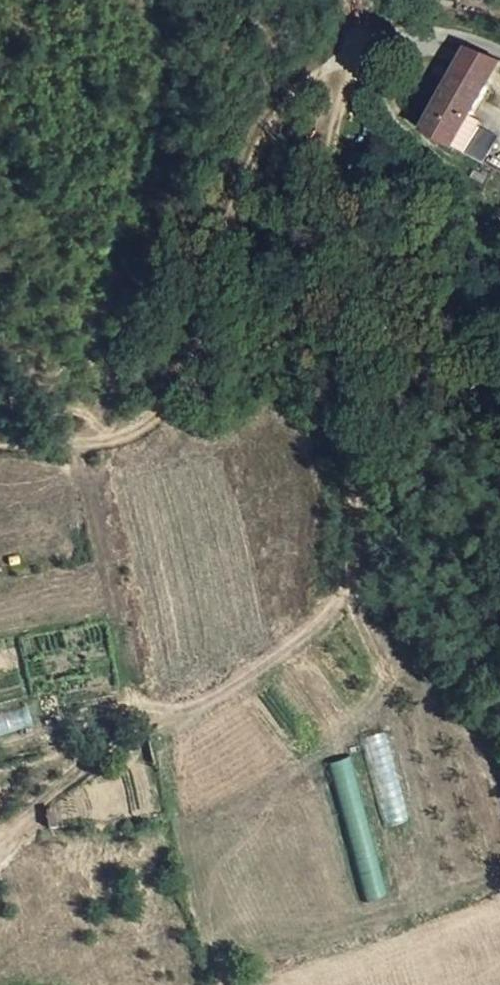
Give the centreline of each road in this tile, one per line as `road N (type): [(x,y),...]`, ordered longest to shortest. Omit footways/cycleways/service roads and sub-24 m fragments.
road 1 (track): [(365,48),(331,149),(347,578),(361,621),(499,792)]
road 2 (track): [(365,48),(301,79),(257,150),(219,248),(191,394),(113,442),(0,442)]
road 3 (track): [(347,578),(333,605),(277,659),(198,710),(105,747),(0,835)]
road 4 (residential): [(499,50),(449,32),(365,48)]
road 5 (track): [(0,381),(24,400),(85,413),(113,442)]

